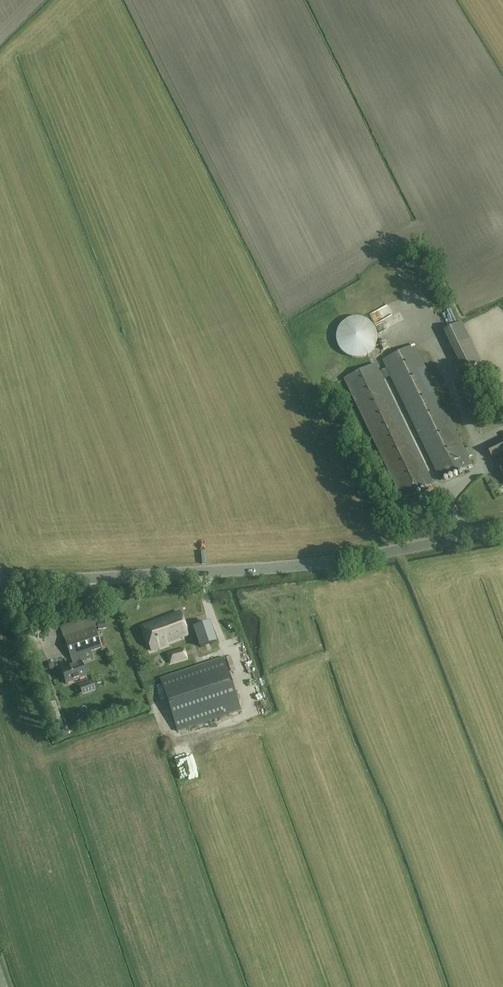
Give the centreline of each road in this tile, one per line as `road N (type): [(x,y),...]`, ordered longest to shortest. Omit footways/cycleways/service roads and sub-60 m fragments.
road 1 (unclassified): [(0,579),(329,560),(502,529)]

